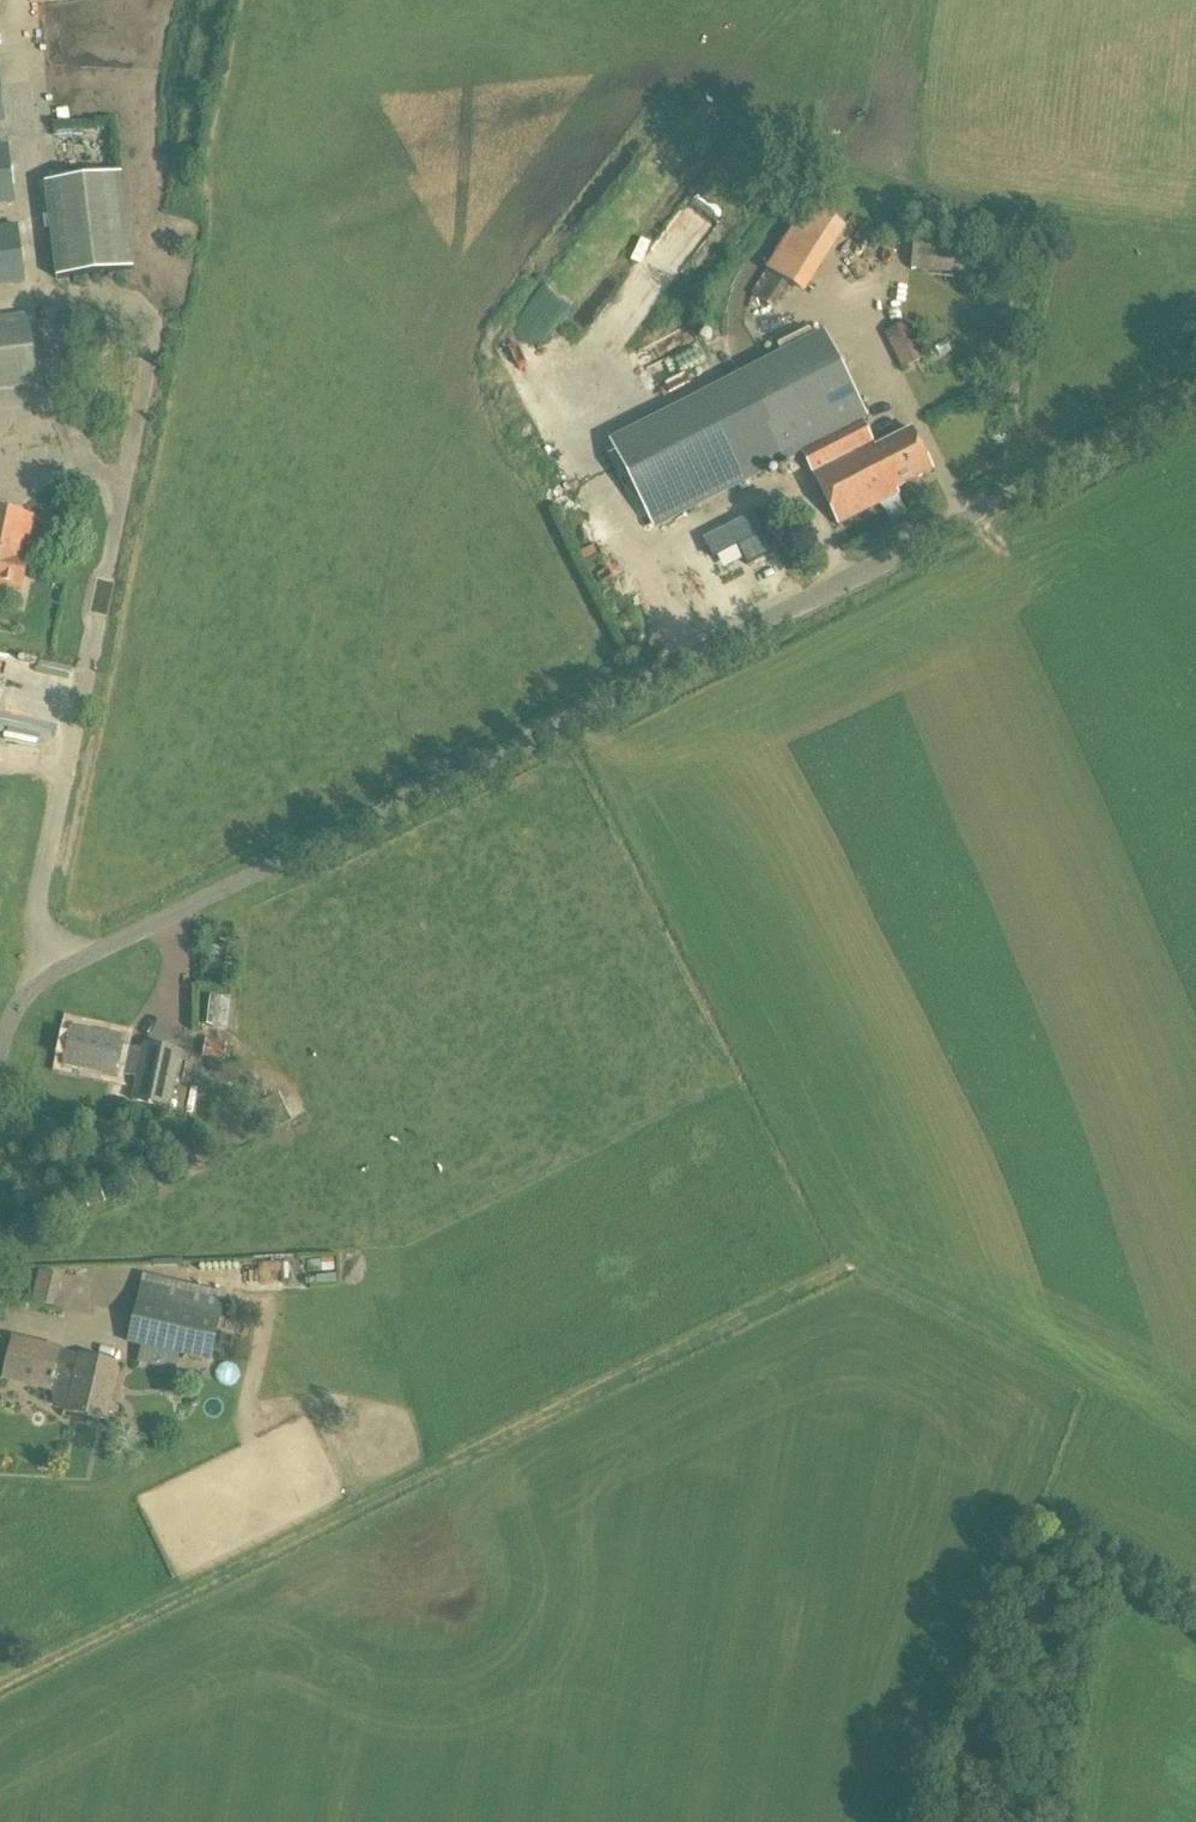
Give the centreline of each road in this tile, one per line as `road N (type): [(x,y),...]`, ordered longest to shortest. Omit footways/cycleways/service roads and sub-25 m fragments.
road 1 (unclassified): [(0,1054),(21,999),(64,968),(1195,401)]

